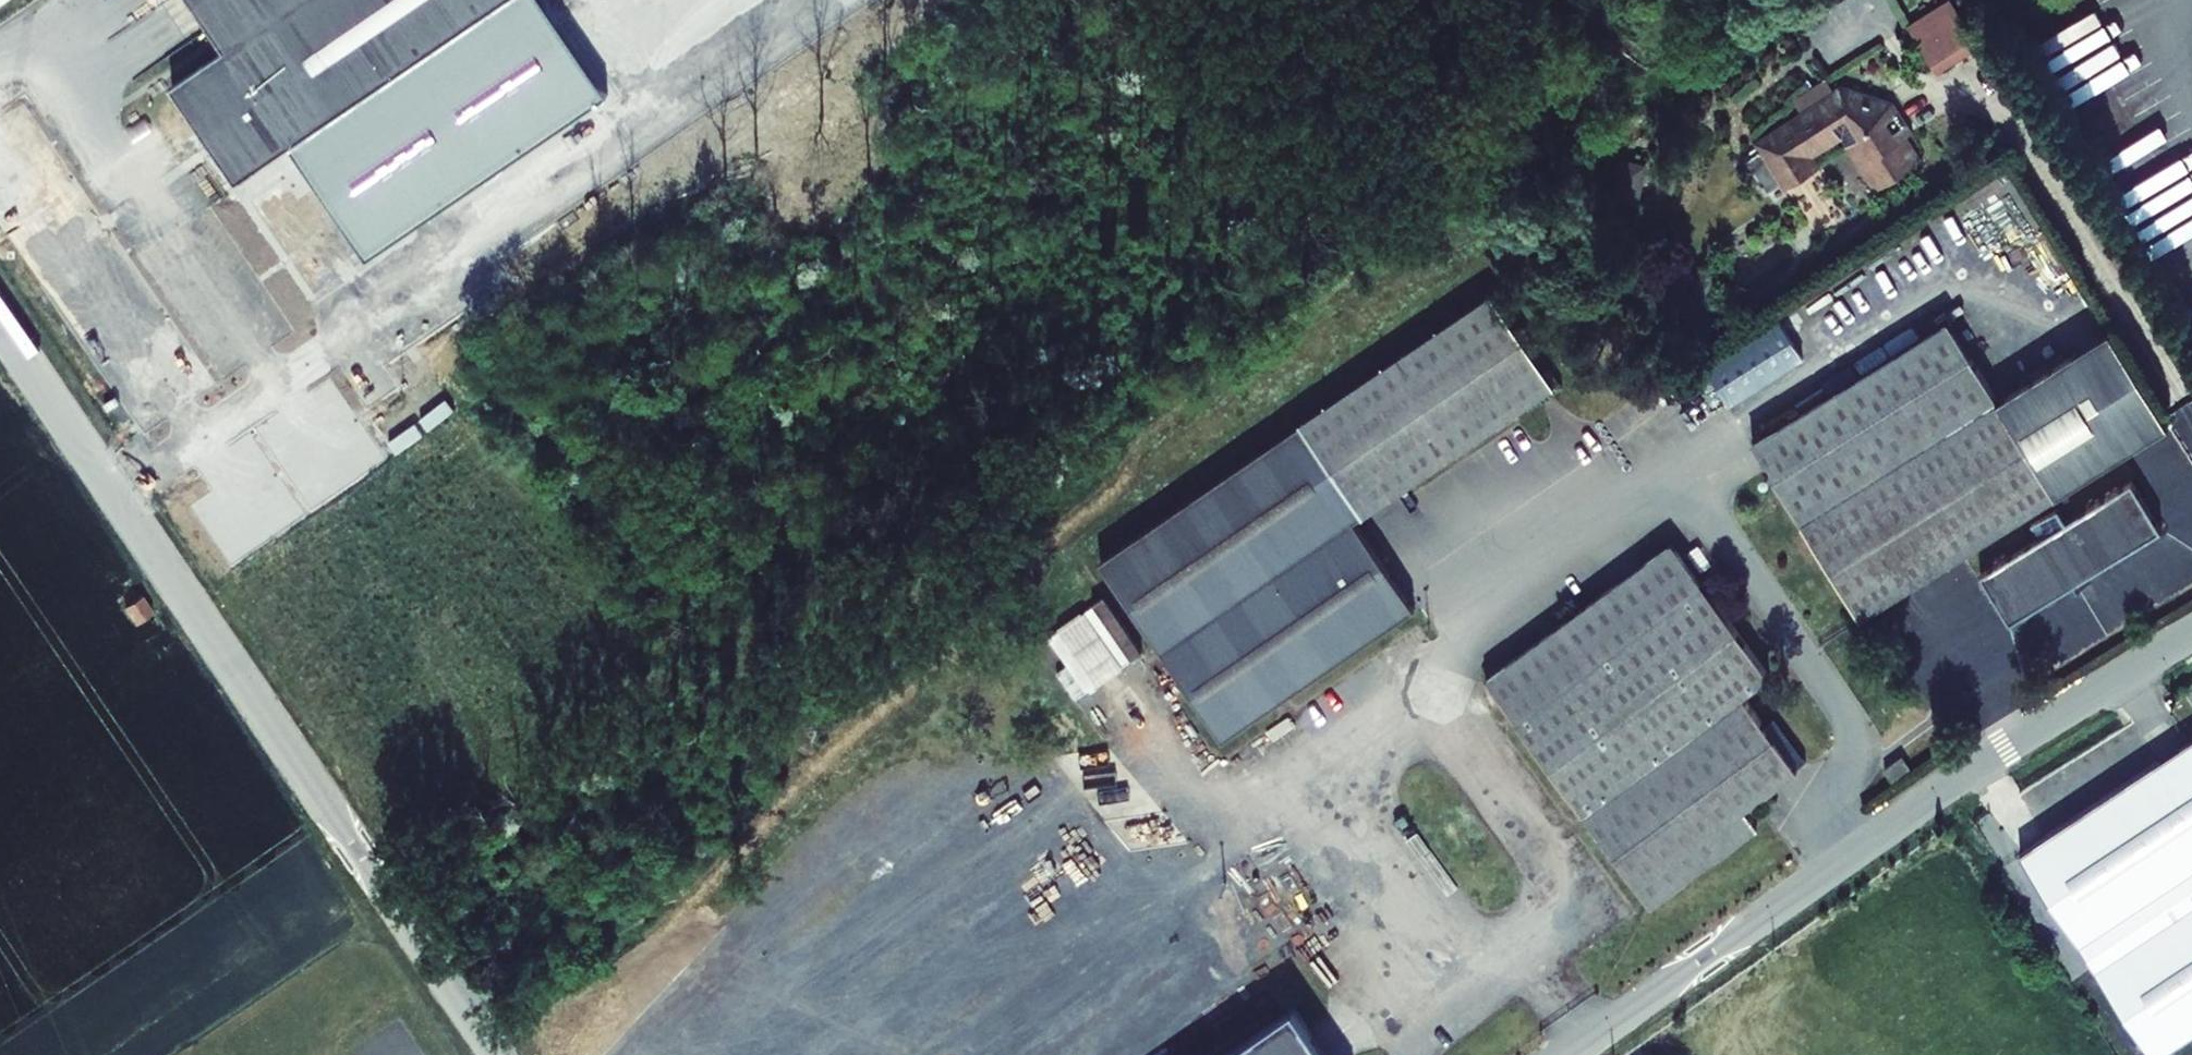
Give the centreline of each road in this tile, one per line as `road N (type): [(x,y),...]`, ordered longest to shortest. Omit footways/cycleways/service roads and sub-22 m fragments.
road 1 (unclassified): [(0,323),(494,1054)]
road 2 (unclassified): [(1567,1054),(1971,770),(2191,633)]

